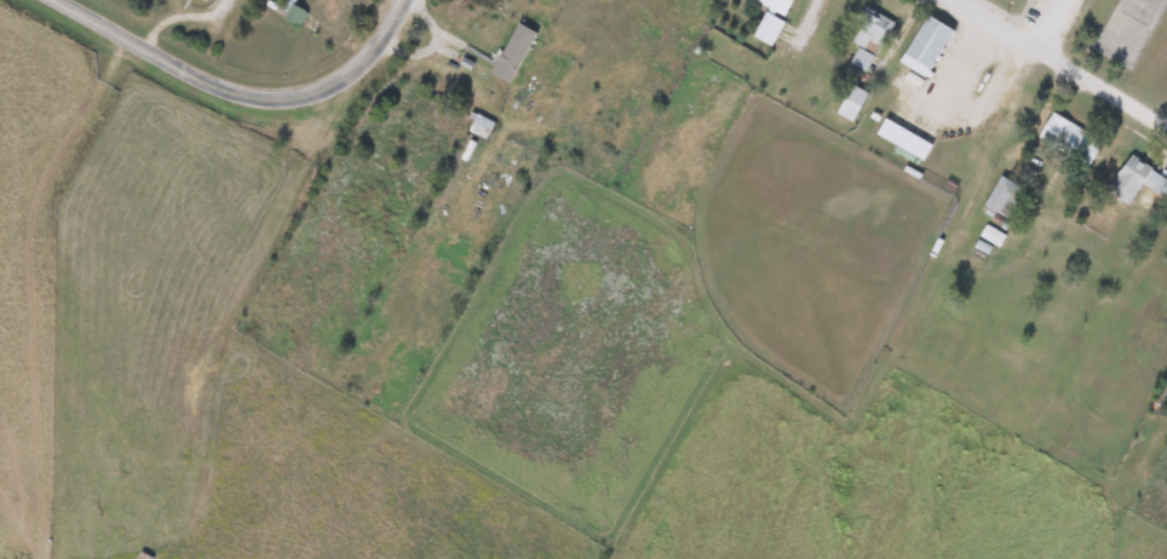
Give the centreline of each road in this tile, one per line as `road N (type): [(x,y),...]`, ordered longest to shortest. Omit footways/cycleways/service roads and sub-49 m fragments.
road 1 (secondary): [(58,0),(234,92),(320,87)]
road 2 (residential): [(1166,133),(952,0)]
road 3 (secondary): [(320,87),(366,59),(406,0)]

